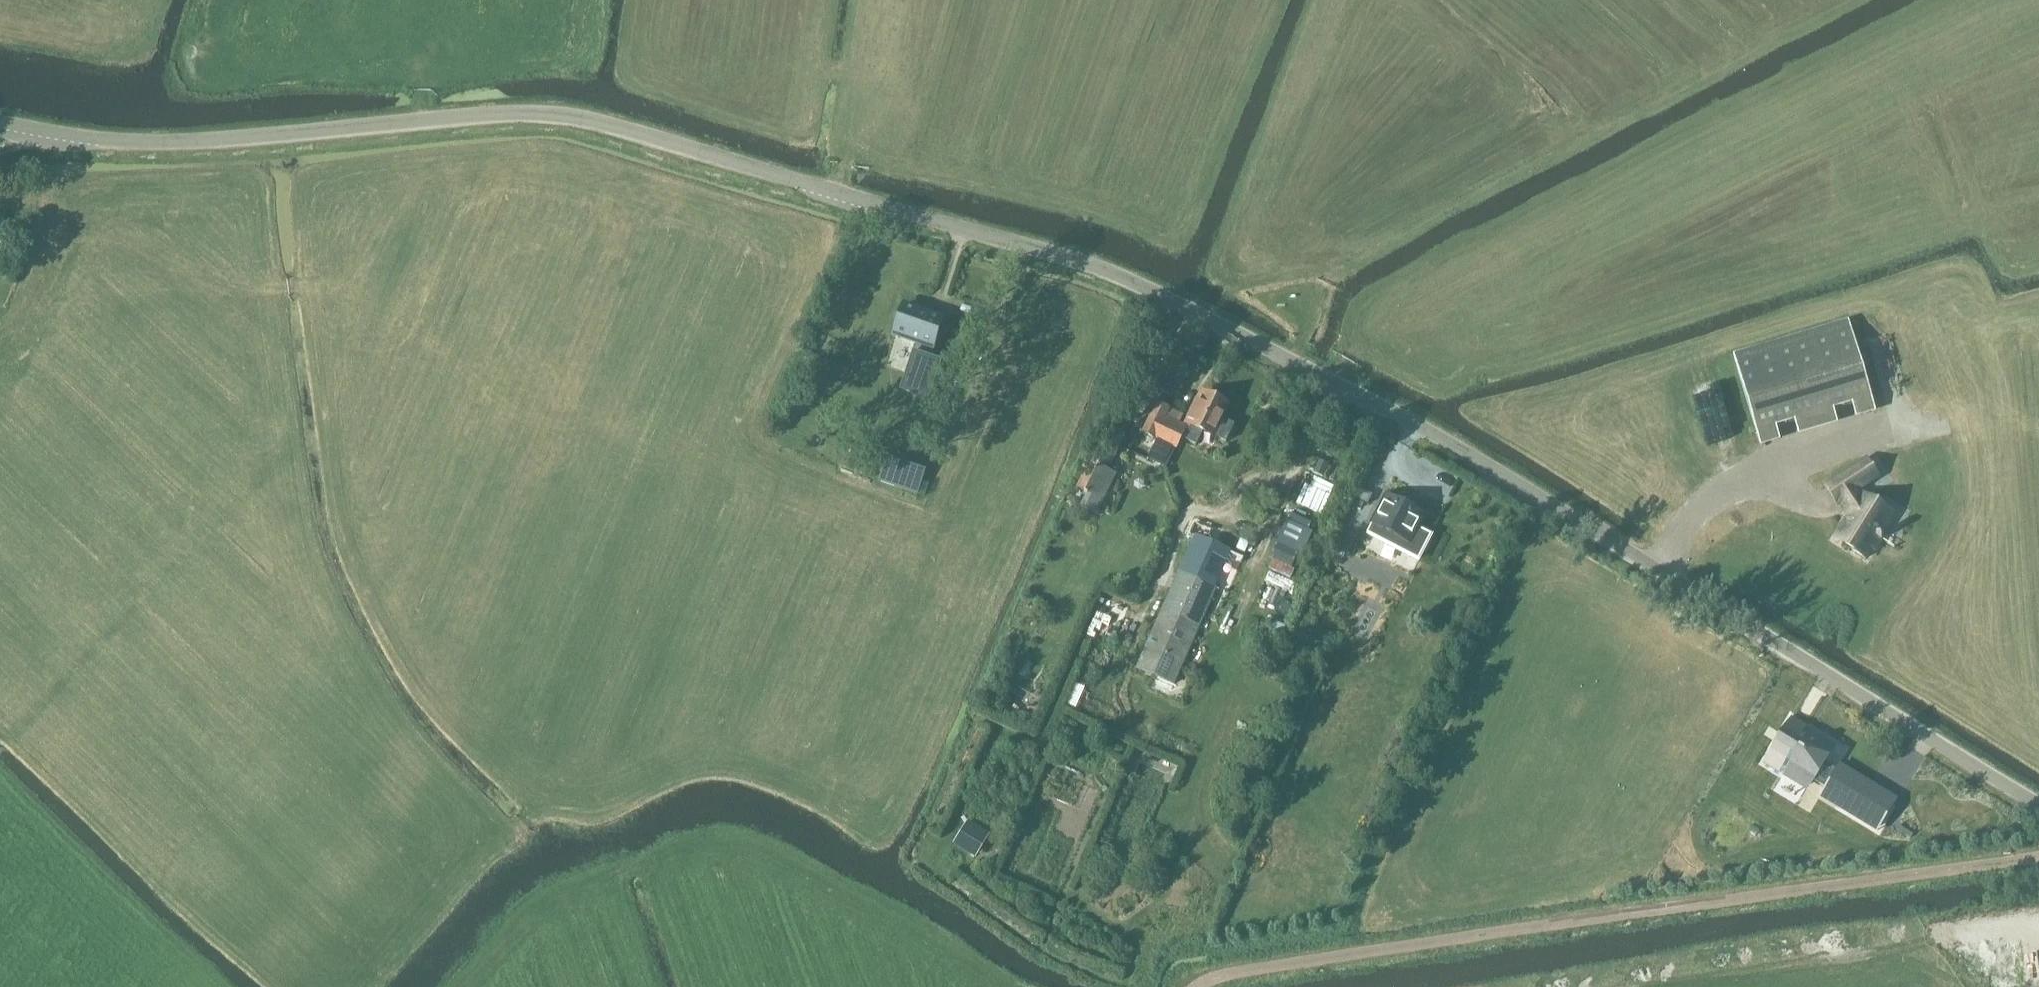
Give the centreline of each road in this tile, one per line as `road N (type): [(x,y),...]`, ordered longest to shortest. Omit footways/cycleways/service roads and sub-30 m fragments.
road 1 (unclassified): [(2038,806),(1411,425),(1257,341),(1086,266),(581,119),(506,116),(291,136),(104,141),(0,123)]
road 2 (track): [(2038,857),(1211,975),(1199,986)]

